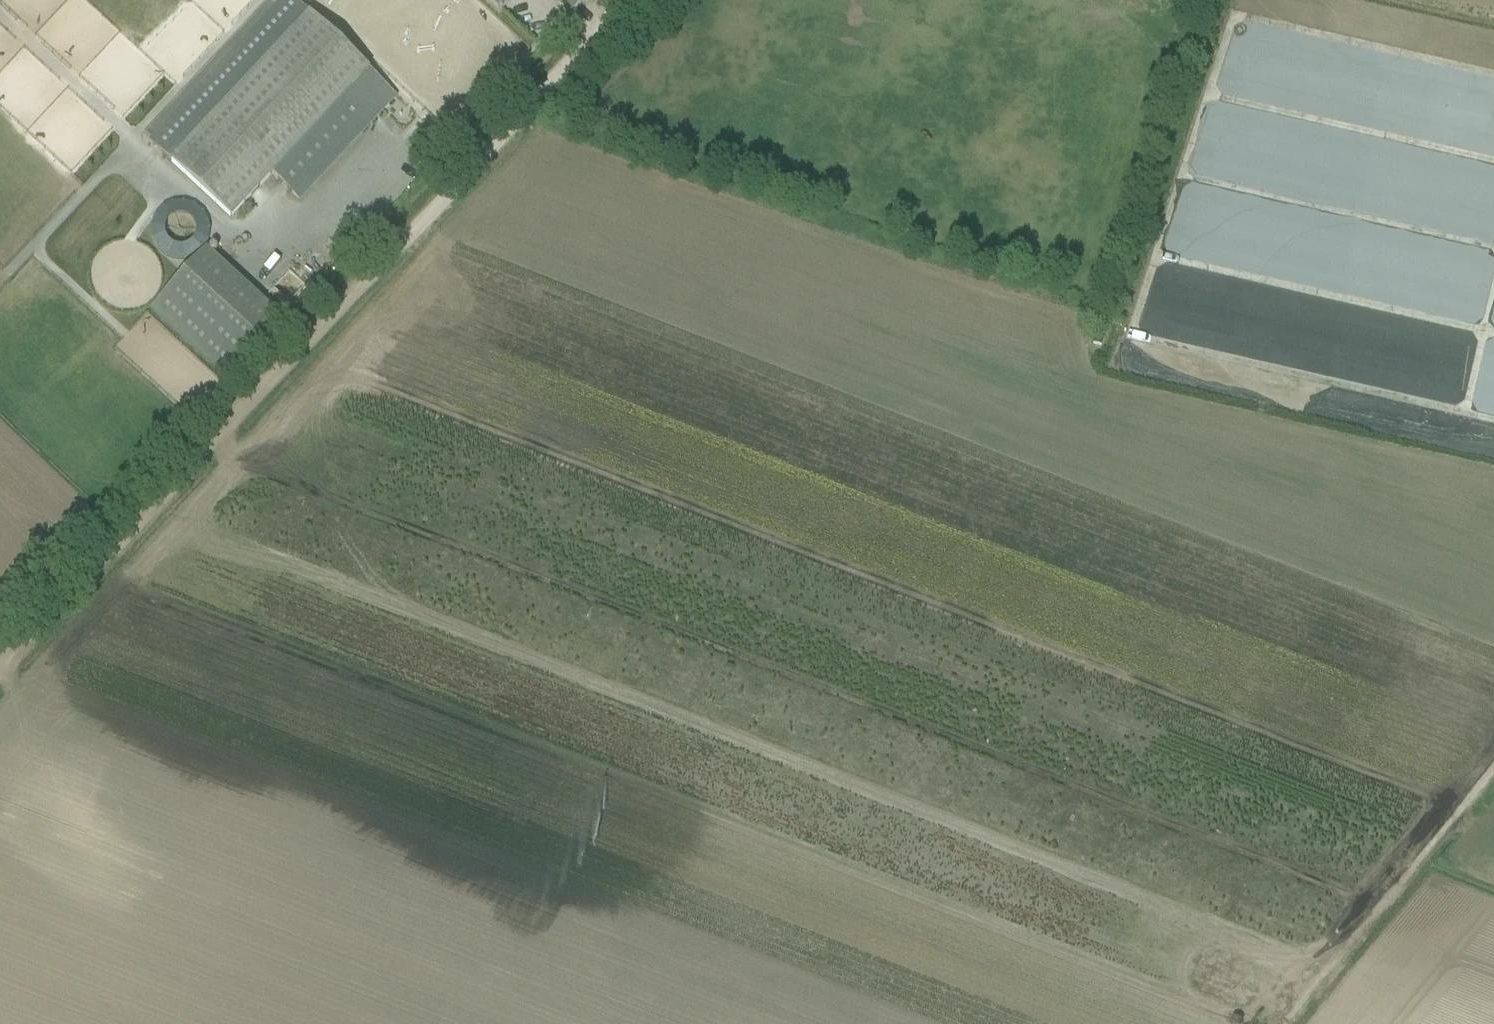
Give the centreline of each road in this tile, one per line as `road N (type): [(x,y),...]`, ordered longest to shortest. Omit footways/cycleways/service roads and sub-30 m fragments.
road 1 (track): [(634,0),(0,681)]

